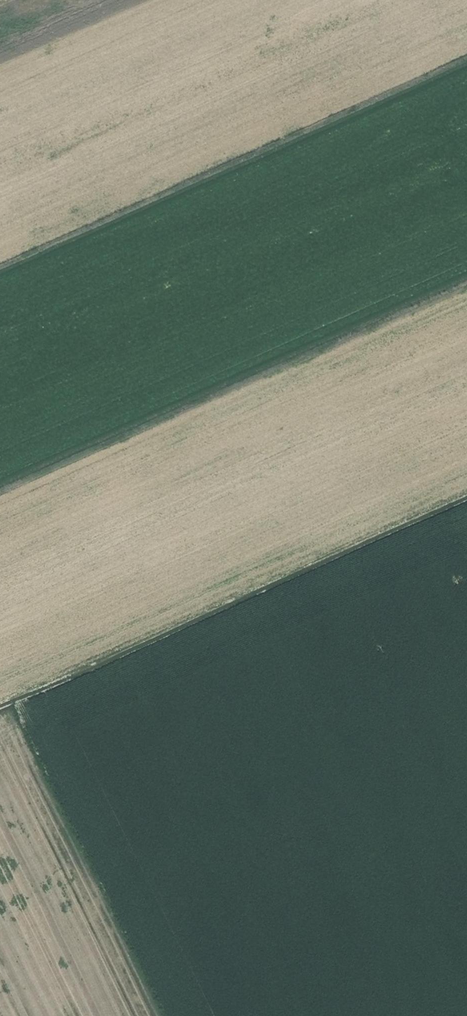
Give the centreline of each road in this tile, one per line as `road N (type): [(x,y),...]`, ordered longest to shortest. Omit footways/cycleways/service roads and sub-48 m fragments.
road 1 (track): [(0,708),(466,498)]

